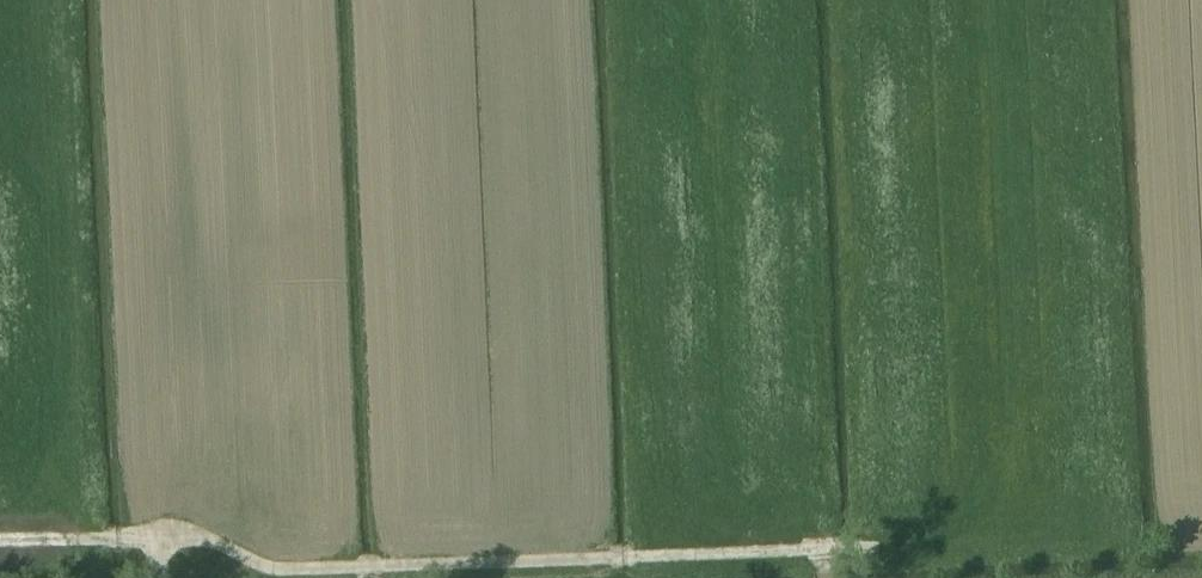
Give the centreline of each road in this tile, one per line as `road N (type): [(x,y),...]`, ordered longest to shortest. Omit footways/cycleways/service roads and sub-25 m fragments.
road 1 (track): [(157,534),(196,535),(279,569),(880,547)]
road 2 (track): [(32,0),(55,515),(76,537)]
road 3 (track): [(159,577),(157,534),(0,539)]

